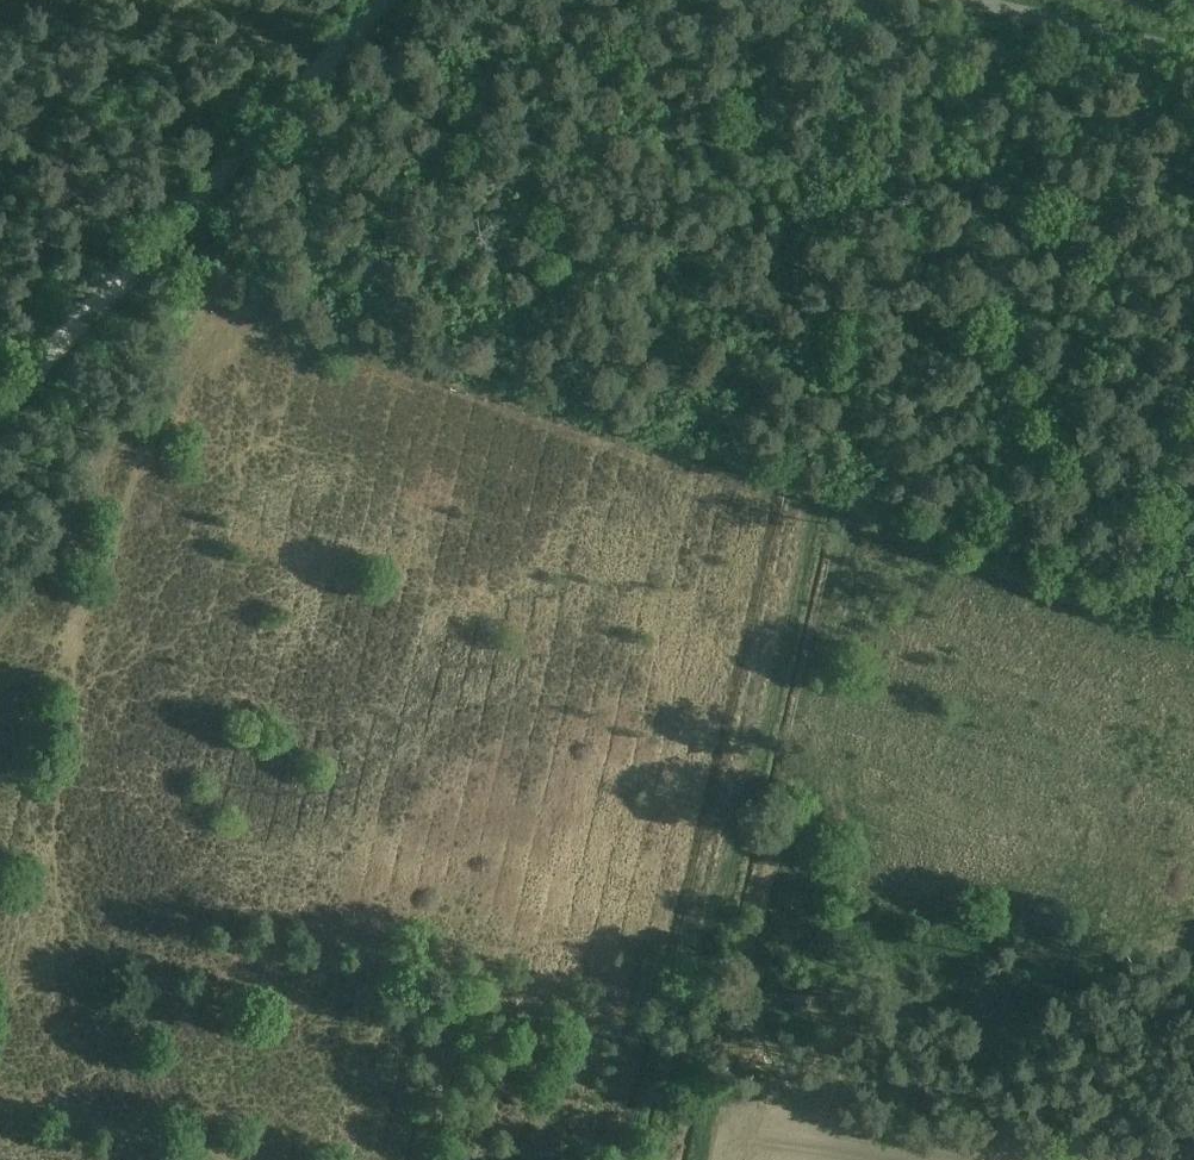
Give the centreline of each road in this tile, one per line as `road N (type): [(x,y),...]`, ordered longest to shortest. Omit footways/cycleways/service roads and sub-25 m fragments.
road 1 (unclassified): [(0,415),(383,0)]
road 2 (unclassified): [(1193,51),(937,0)]

